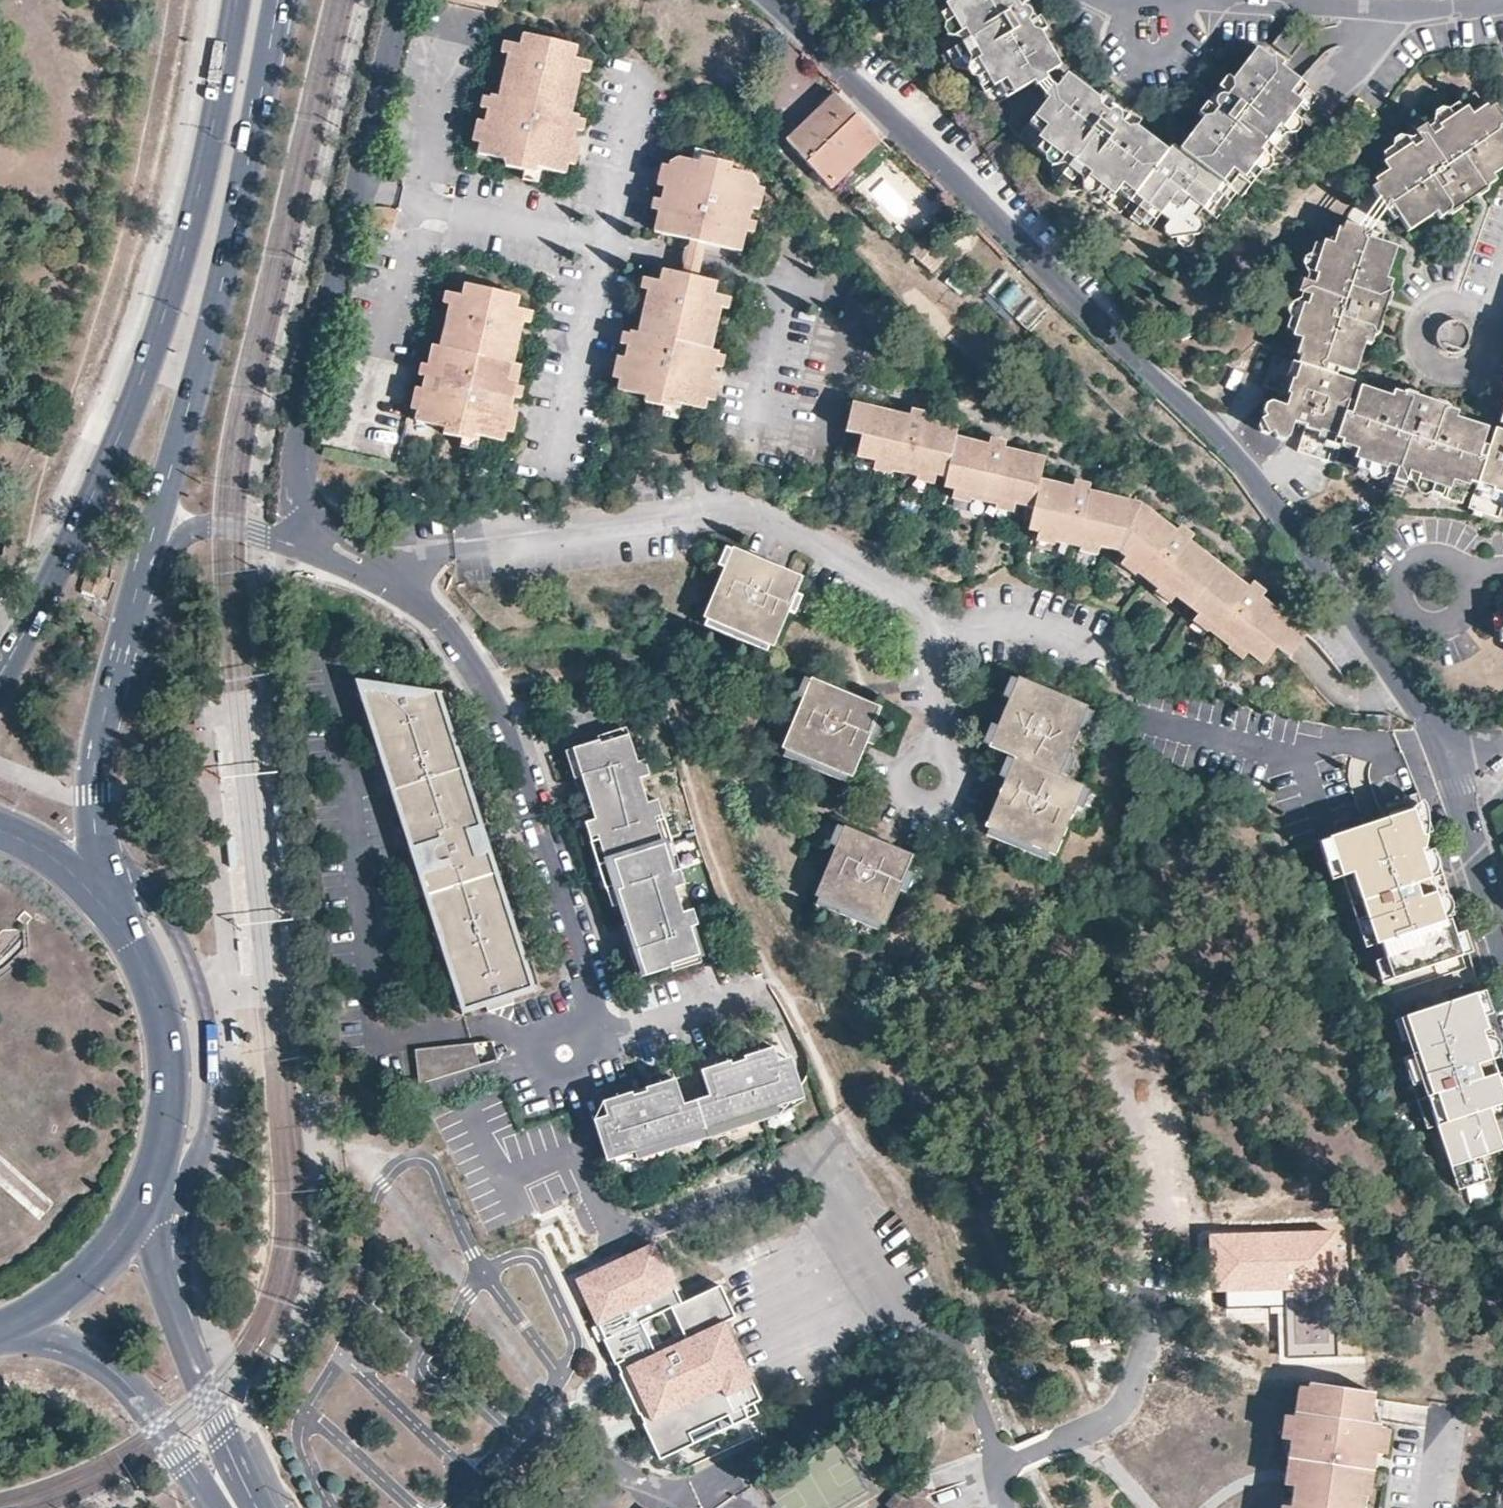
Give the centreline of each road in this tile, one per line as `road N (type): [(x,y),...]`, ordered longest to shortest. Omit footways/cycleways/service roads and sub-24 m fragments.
road 1 (residential): [(1444,747),(1256,486),(763,0)]
road 2 (primary): [(109,700),(225,297),(283,0)]
road 3 (primary): [(236,0),(211,158),(171,304),(121,433),(0,675)]
road 4 (residential): [(318,534),(391,573),(442,624),(499,717),(604,1043)]
road 5 (residential): [(401,0),(304,414),(296,476),(301,507),(318,534)]
road 6 (secondary): [(261,1507),(203,1380),(141,1204)]
road 7 (residential): [(109,700),(148,633),(183,536),(220,526),(318,534)]
road 8 (primary): [(141,1204),(167,1130),(171,1051),(152,974),(111,907)]
road 9 (secondary): [(9,1325),(88,1352),(128,1380),(217,1507)]
road 10 (residential): [(1217,0),(1468,10),(1502,4)]
road 11 (primary): [(111,907),(94,826),(109,700)]
road 12 (residential): [(1502,946),(1444,747)]
road 13 (residential): [(1466,578),(1449,559),(1424,556),(1403,571),(1398,596),(1411,618),(1436,626),(1459,615),(1468,591)]
road 14 (primary): [(9,1325),(62,1295),(106,1254),(141,1204)]
road 15 (primary): [(111,907),(50,852),(0,827)]

